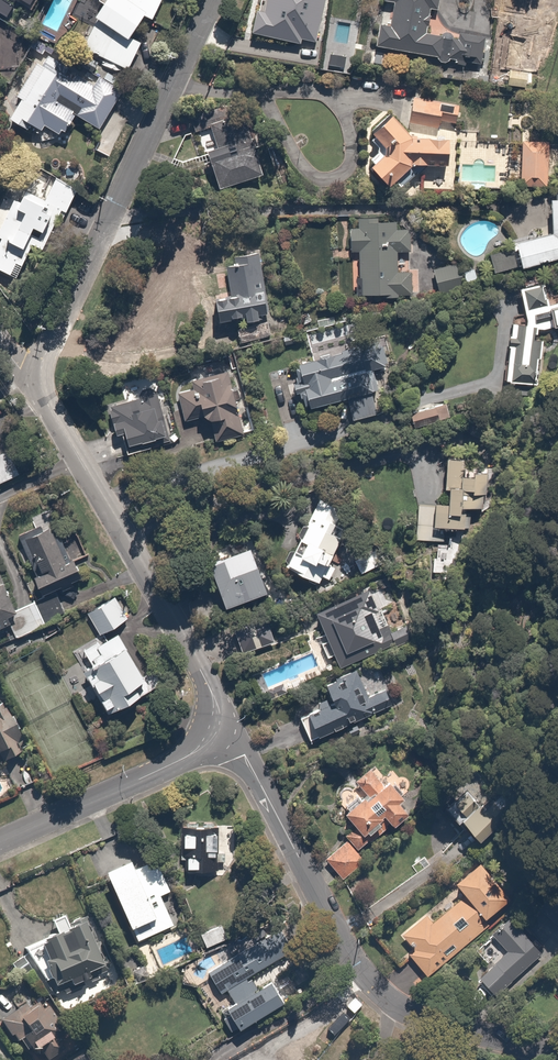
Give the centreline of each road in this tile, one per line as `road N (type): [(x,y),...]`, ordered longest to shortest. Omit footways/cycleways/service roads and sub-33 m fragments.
road 1 (residential): [(557,1054),(415,1016),(377,989),(348,950),(231,730)]
road 2 (residential): [(210,0),(31,385)]
road 3 (residential): [(31,385),(231,730)]
road 4 (residential): [(231,730),(0,843)]

